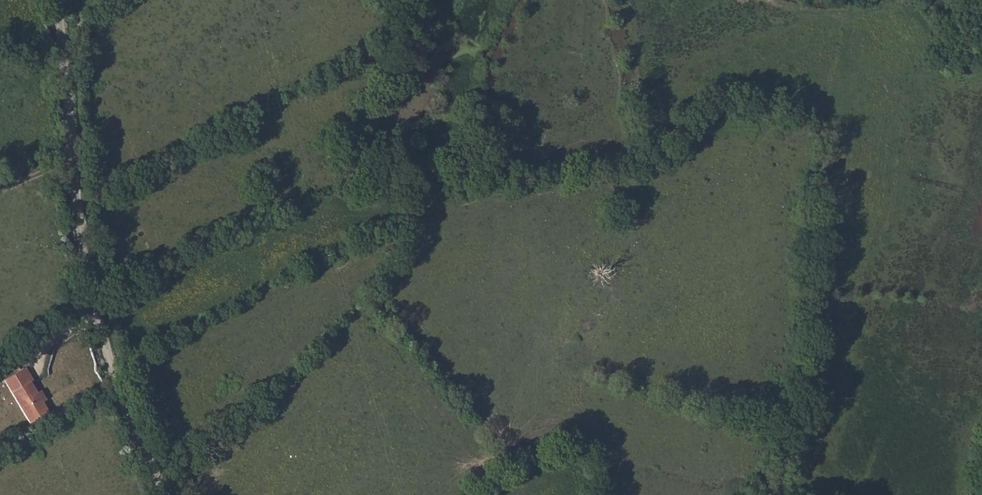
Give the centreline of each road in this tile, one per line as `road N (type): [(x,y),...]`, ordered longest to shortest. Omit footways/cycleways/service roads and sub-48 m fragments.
road 1 (unclassified): [(61,0),(100,344),(167,494)]

